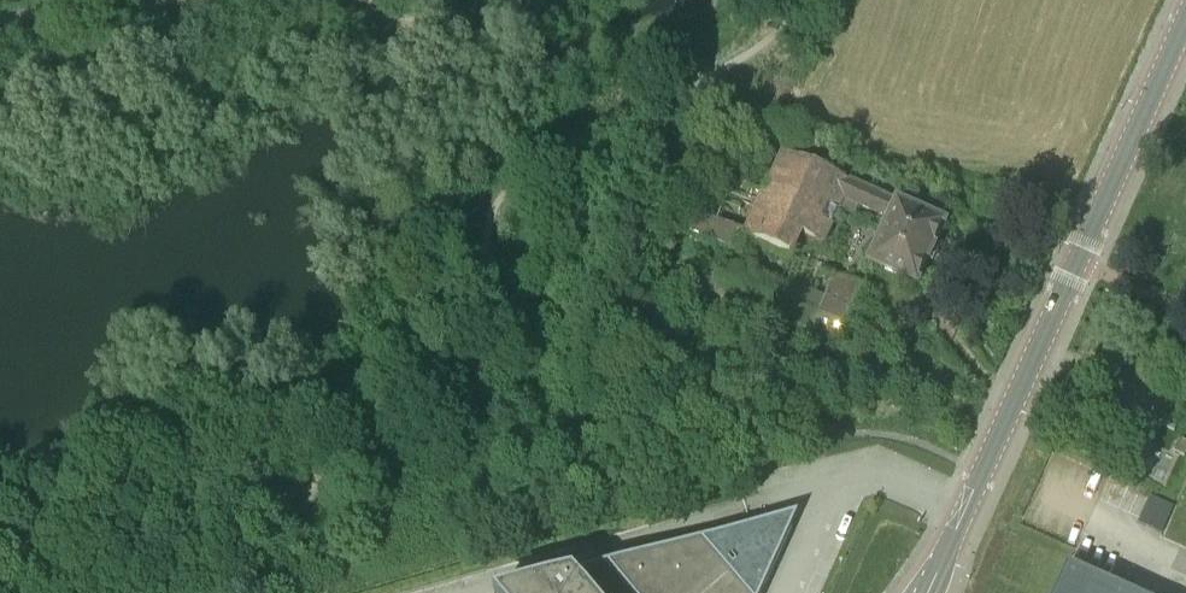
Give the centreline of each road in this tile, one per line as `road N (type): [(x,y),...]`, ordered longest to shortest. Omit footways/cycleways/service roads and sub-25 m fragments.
road 1 (tertiary): [(928,592),(1185,19)]

